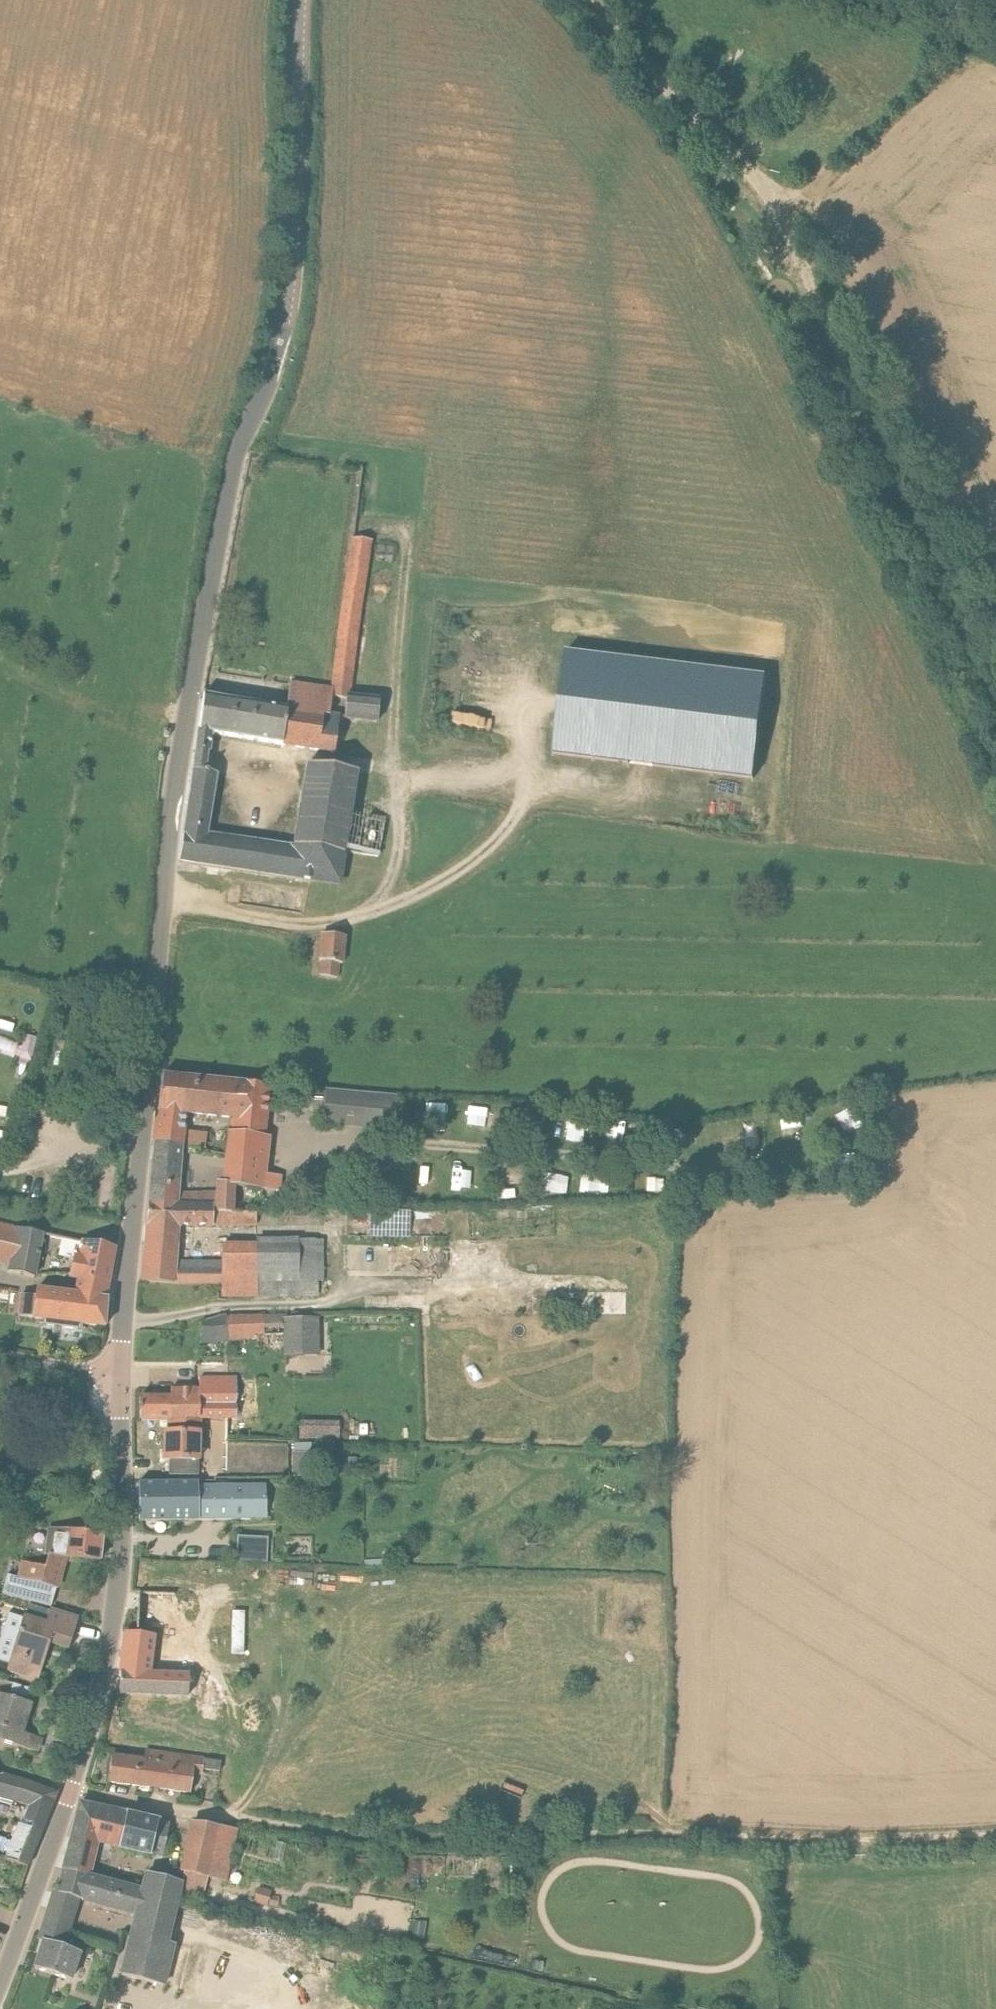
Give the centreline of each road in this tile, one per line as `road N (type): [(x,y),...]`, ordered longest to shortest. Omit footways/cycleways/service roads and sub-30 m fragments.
road 1 (tertiary): [(119,1373),(184,727),(233,466),(280,348),(292,271),(300,0)]
road 2 (track): [(586,0),(764,191),(995,719)]
road 3 (track): [(207,1813),(441,1839),(633,1831),(853,1841),(995,1836)]
road 4 (tertiary): [(71,1790),(120,1574),(119,1373)]
road 5 (track): [(379,1140),(723,1172)]
road 6 (tertiary): [(0,1981),(71,1790)]
road 7 (residential): [(71,1790),(207,1813)]
road 8 (unclassified): [(119,1373),(0,1354)]

